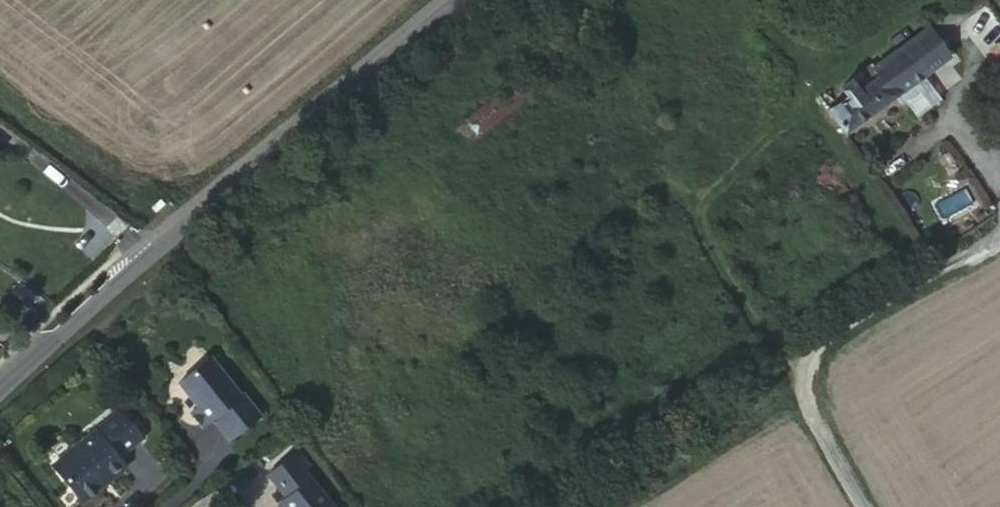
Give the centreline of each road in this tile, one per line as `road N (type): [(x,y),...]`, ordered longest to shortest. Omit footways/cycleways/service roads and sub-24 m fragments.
road 1 (tertiary): [(452,0),(228,179),(159,253),(0,380)]

